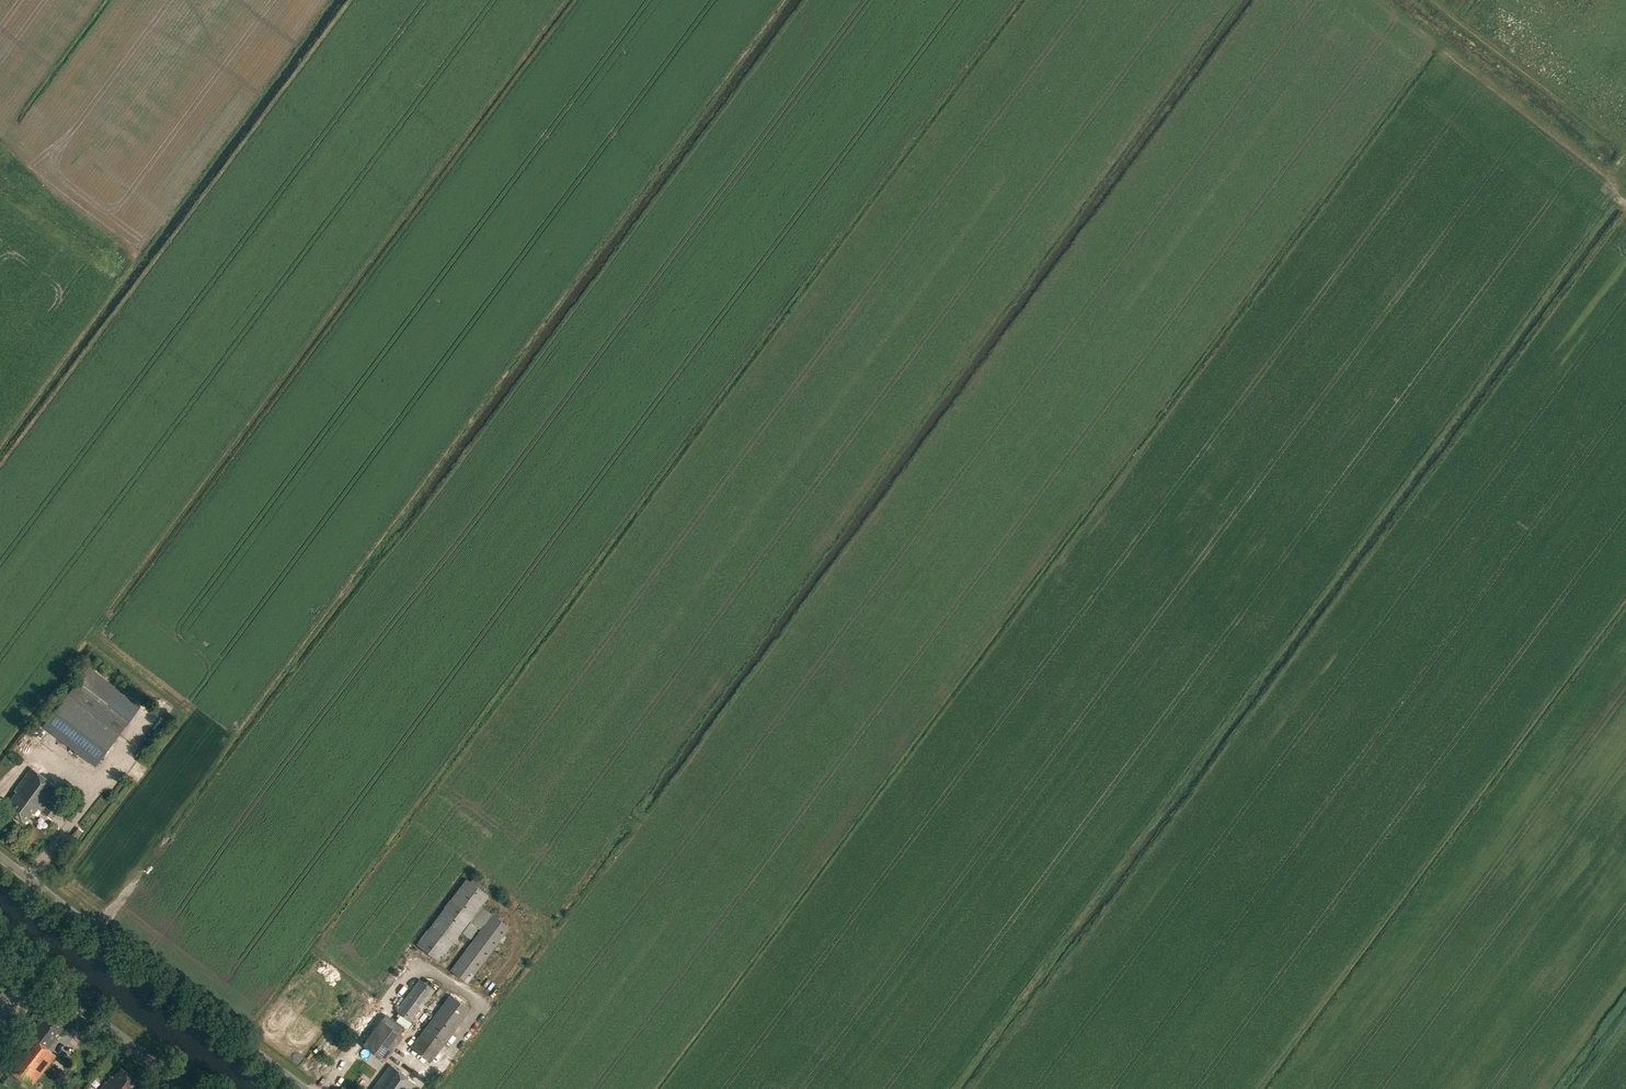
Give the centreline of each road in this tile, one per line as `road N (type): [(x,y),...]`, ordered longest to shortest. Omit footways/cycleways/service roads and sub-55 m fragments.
road 1 (unclassified): [(305,1088),(0,856)]
road 2 (tertiary): [(189,1088),(0,947)]

